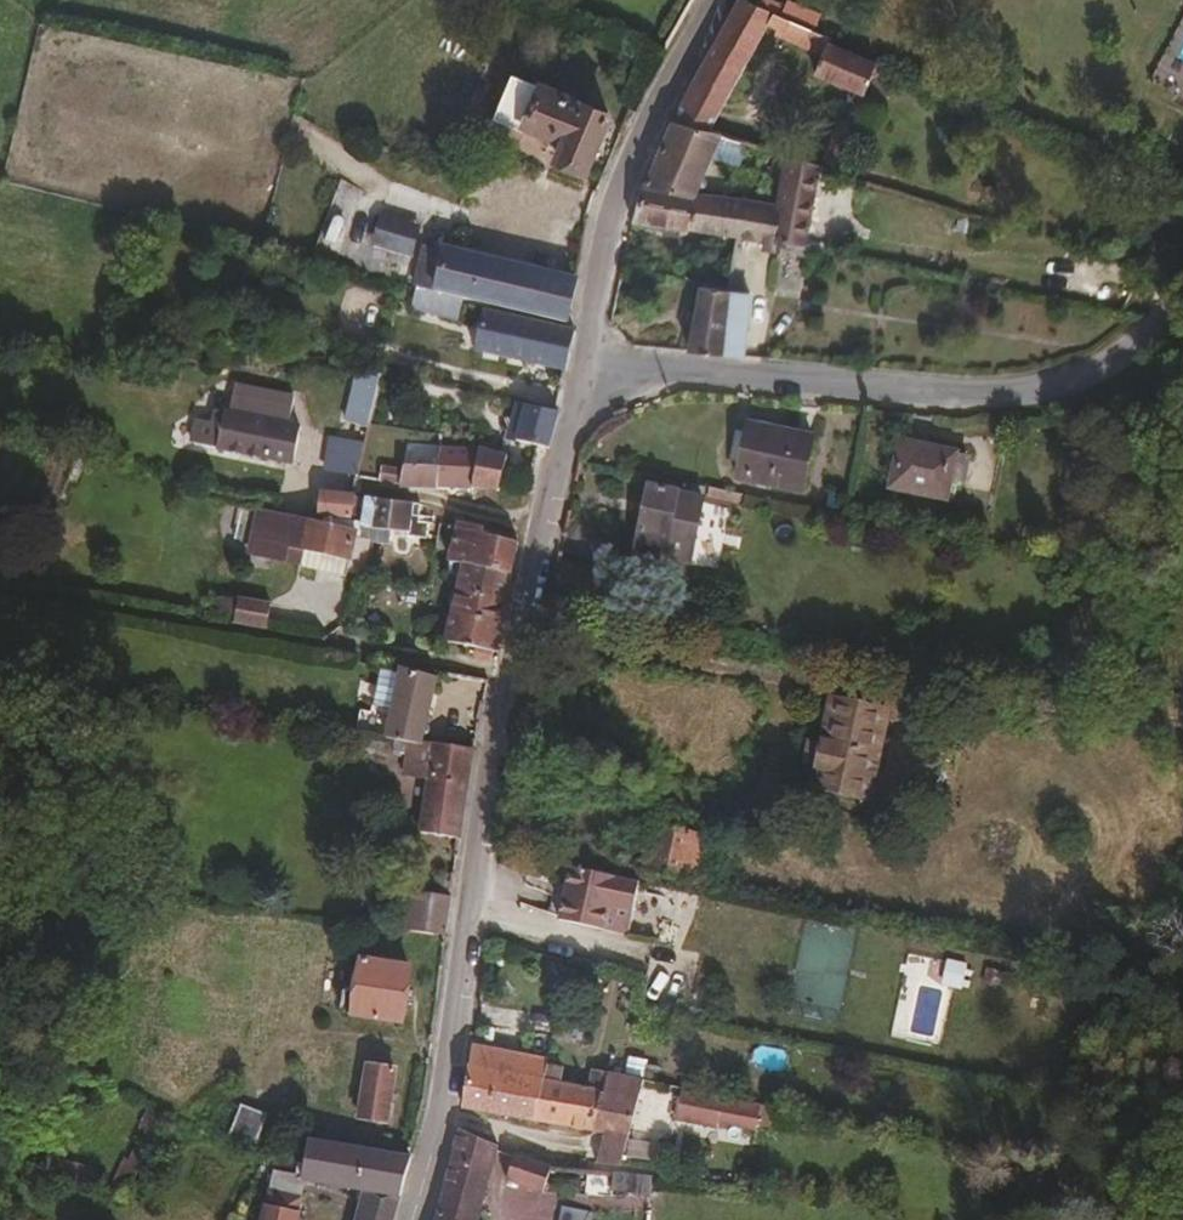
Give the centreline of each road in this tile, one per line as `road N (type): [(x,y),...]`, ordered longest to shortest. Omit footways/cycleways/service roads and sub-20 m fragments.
road 1 (tertiary): [(586,365),(495,737),(449,1074),(415,1219)]
road 2 (residential): [(586,365),(1041,402),(1134,355),(1182,302)]
road 3 (track): [(0,584),(507,677)]
road 4 (tertiary): [(716,0),(625,181),(600,266),(586,365)]

